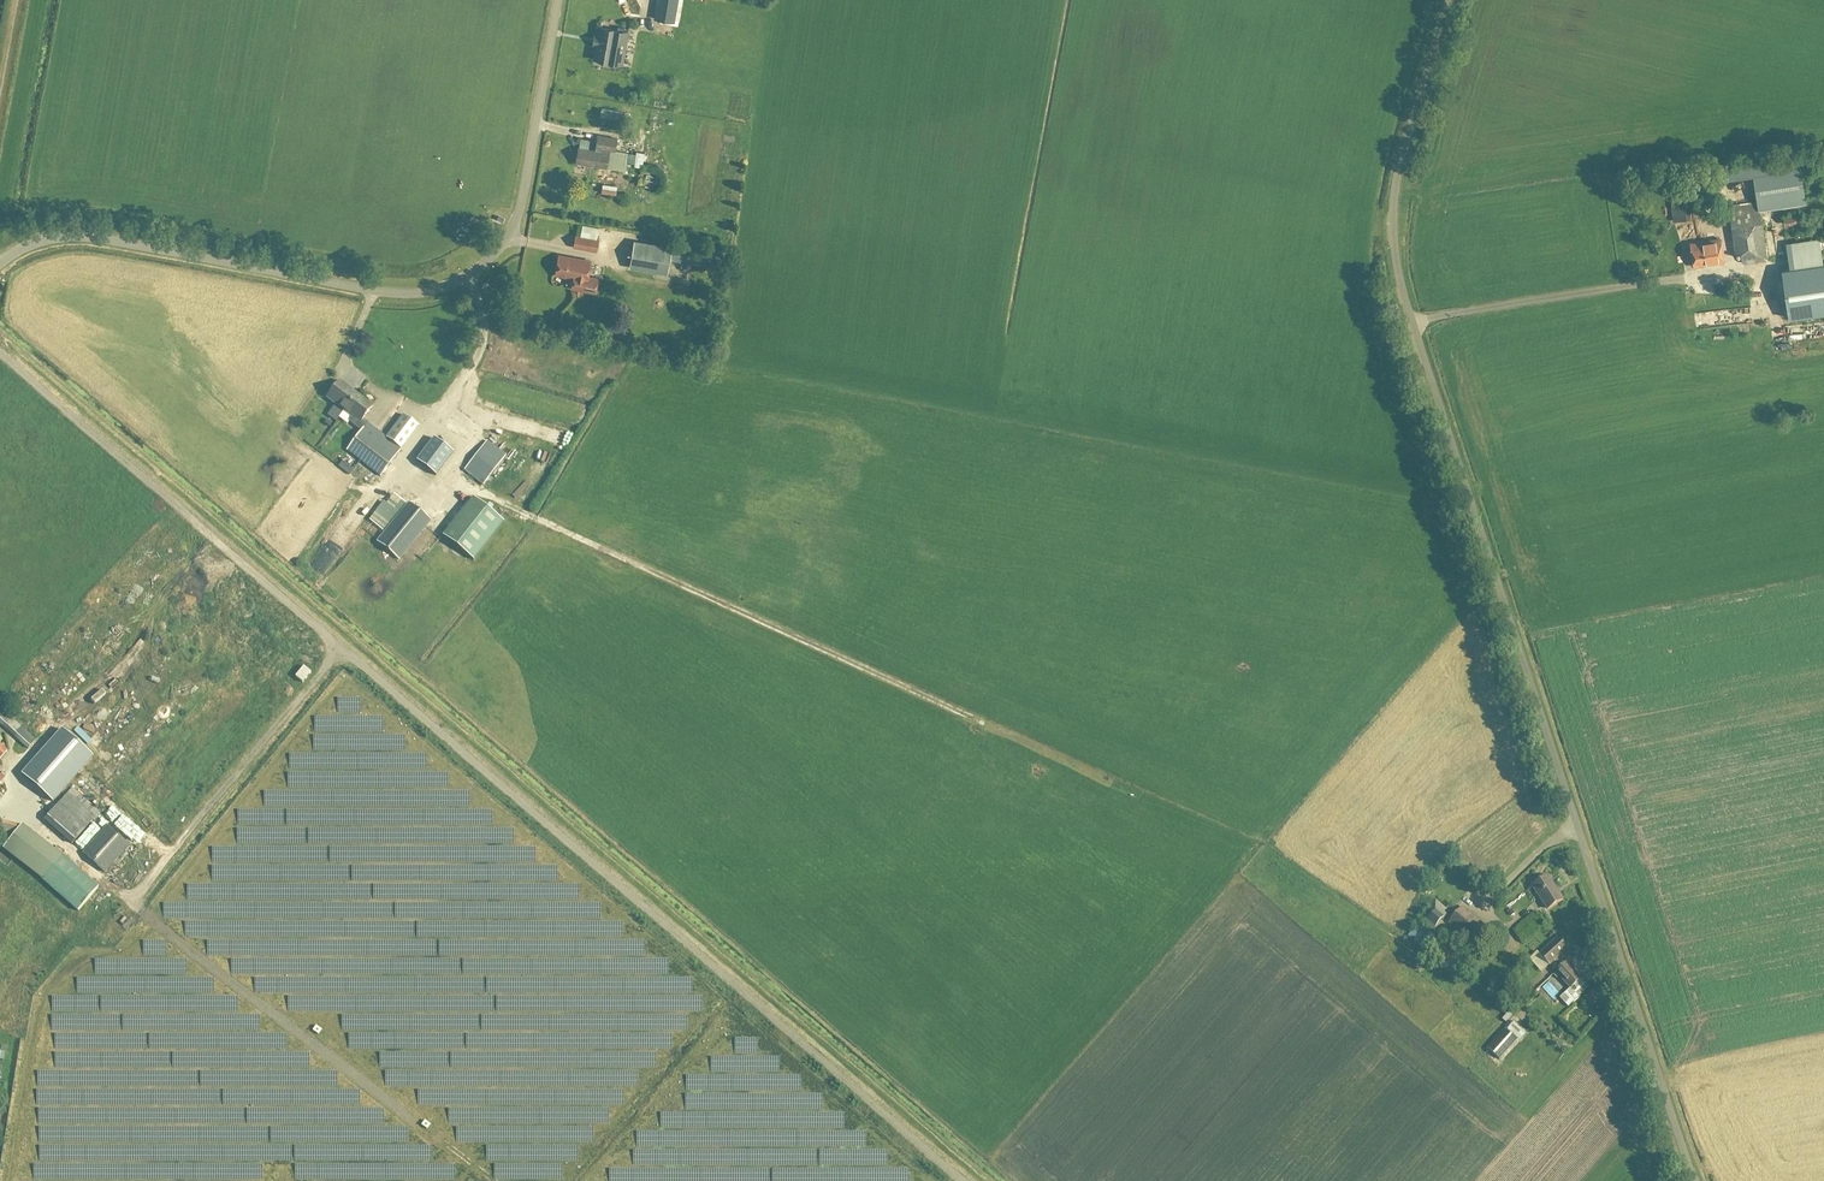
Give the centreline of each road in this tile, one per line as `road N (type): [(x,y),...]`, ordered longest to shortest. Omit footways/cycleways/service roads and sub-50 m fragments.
road 1 (unclassified): [(1695,1180),(1402,294),(1393,204),(1447,0)]
road 2 (unclassified): [(0,264),(30,247),(84,239),(372,292),(450,286),(491,258),(515,224),(558,0)]

